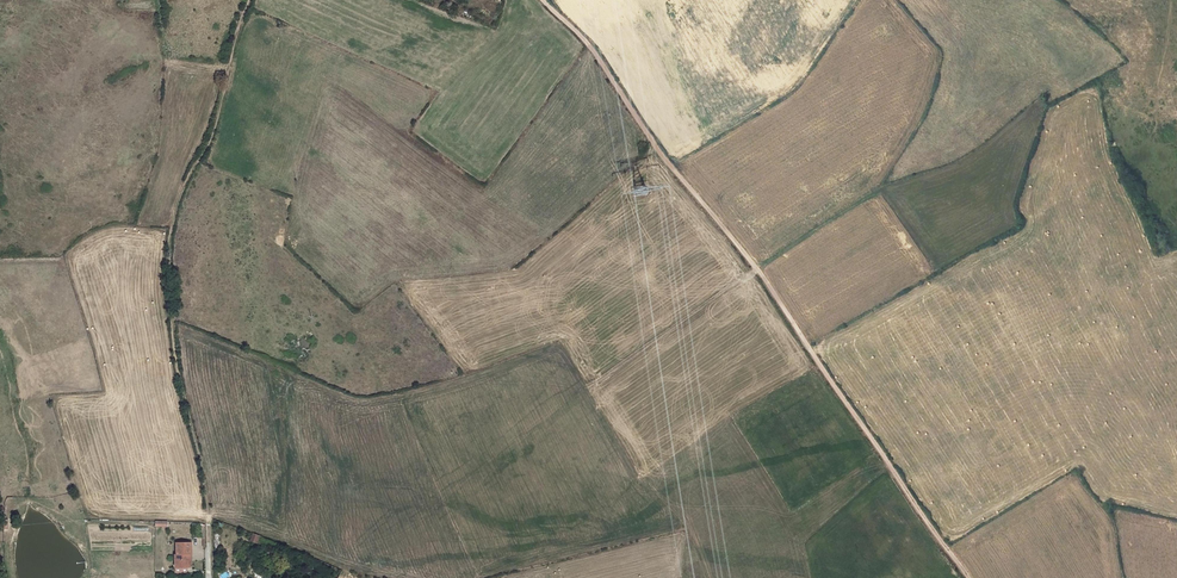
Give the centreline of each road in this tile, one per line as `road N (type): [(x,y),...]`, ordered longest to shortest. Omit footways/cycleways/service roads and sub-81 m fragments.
road 1 (track): [(543,0),(588,44),(665,161),(757,270),(968,577)]
road 2 (track): [(249,0),(211,139),(180,196),(169,250),(178,375),(207,483),(209,544)]

